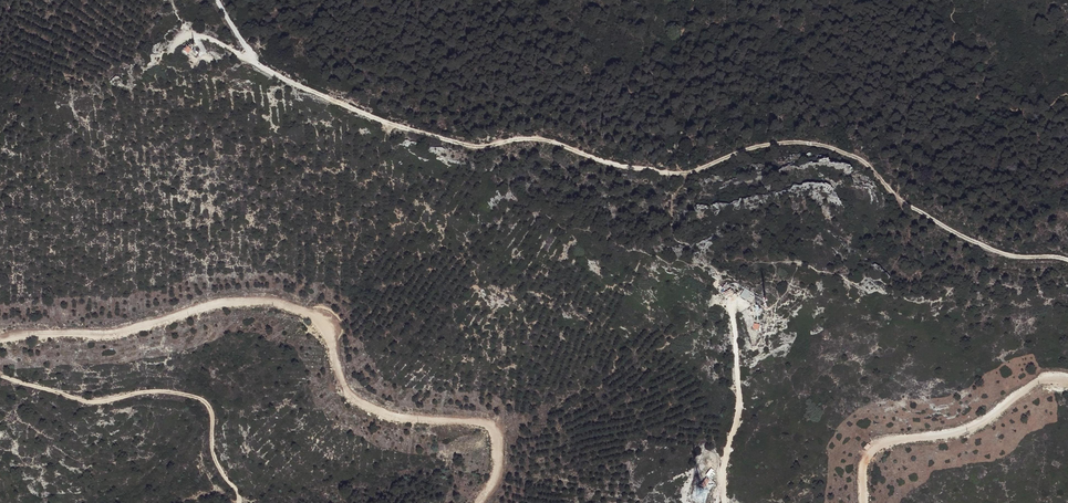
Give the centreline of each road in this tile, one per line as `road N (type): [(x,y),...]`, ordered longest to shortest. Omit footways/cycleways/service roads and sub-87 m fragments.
road 1 (track): [(481,502),(498,477),(502,440),(491,426),(402,417),(352,397),(331,330),(285,303),(234,298),(123,330),(0,337)]
road 2 (track): [(239,502),(214,458),(205,399),(158,392),(97,402),(0,377)]
road 3 (track): [(1067,379),(1039,379),(952,433),(885,442),(866,456),(862,502)]
road 4 (track): [(724,502),(726,450),(740,409),(737,299),(748,317)]

